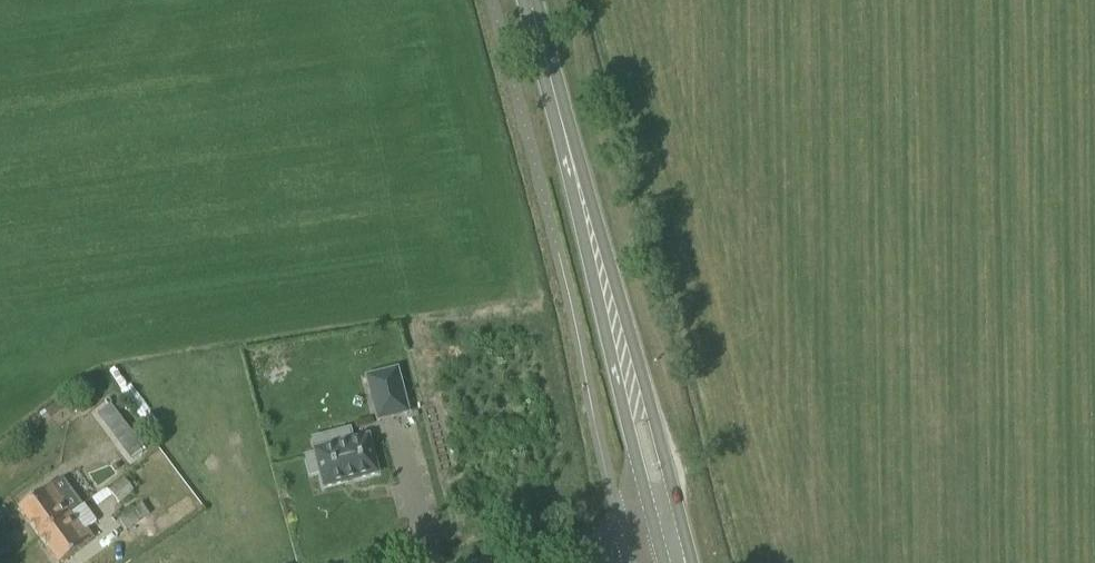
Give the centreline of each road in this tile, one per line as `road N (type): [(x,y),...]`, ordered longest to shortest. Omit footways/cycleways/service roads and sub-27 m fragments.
road 1 (secondary): [(612,310),(528,0)]
road 2 (secondary): [(665,527),(668,468),(636,354),(612,310)]
road 3 (secondary): [(612,310),(610,365),(642,480),(665,527)]
road 4 (unclassified): [(532,562),(665,527)]

